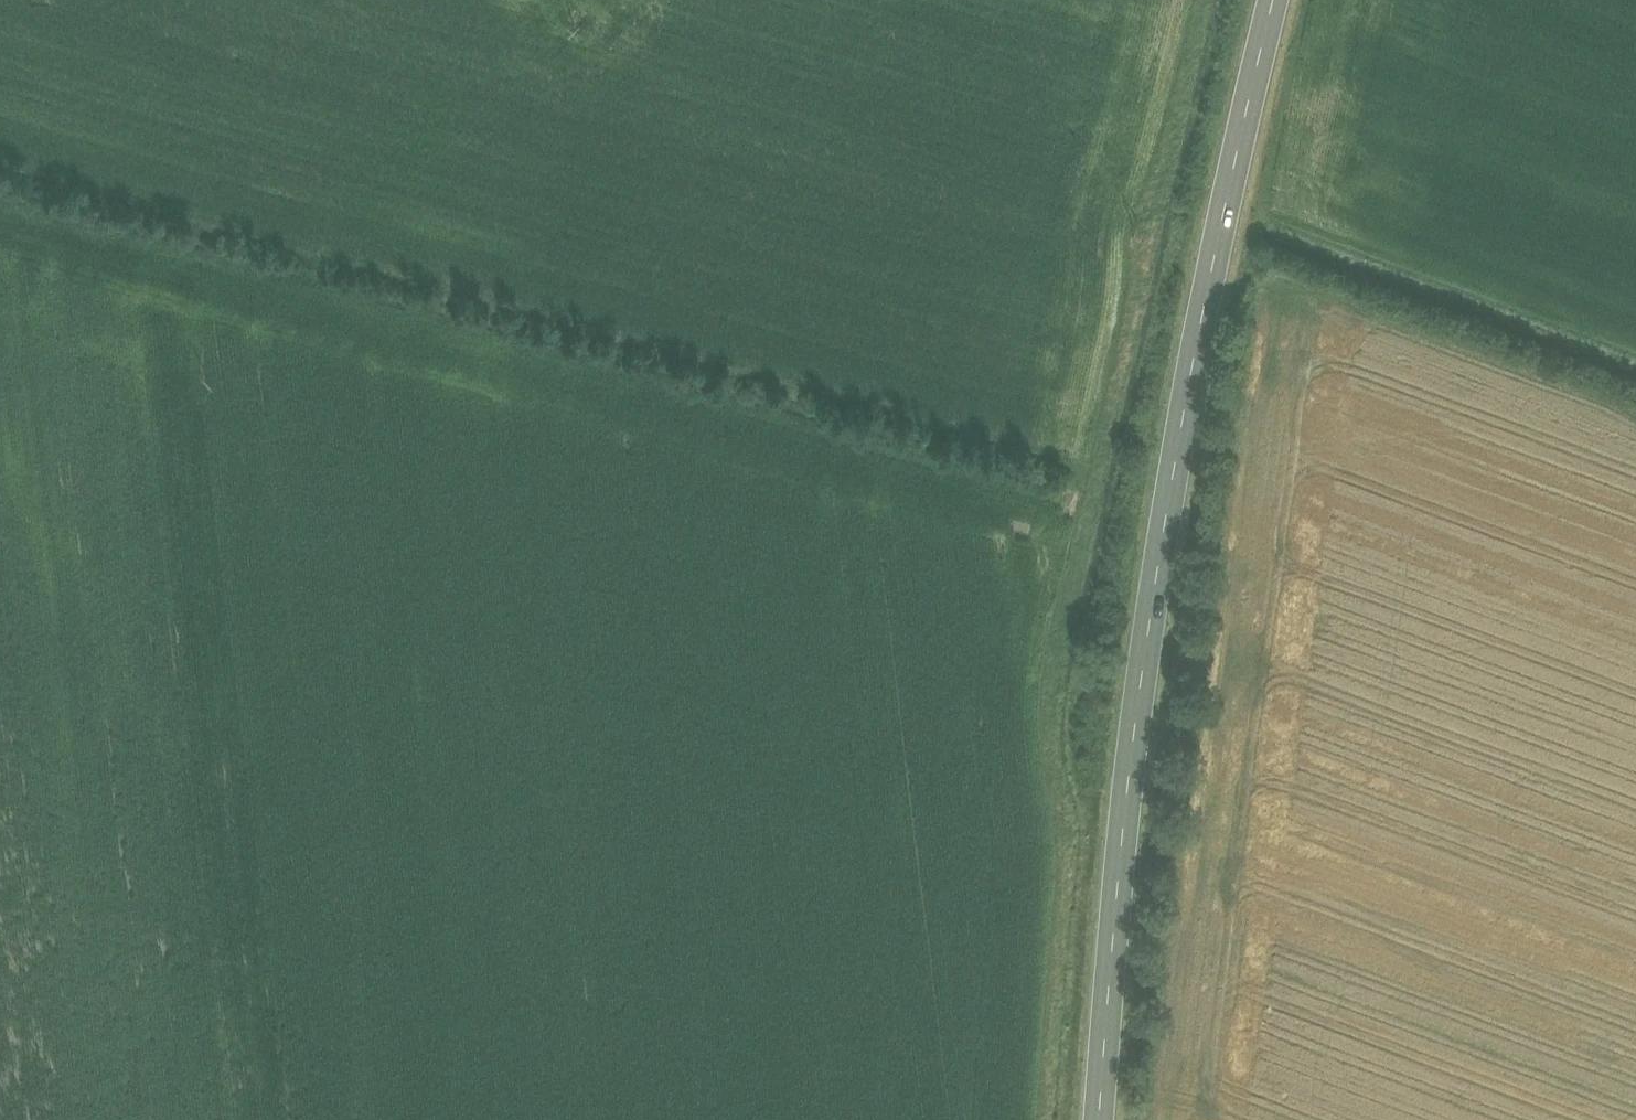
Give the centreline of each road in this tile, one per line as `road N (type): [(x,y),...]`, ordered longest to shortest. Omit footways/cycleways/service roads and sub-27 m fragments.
road 1 (secondary): [(1273,0),(1166,514),(1125,801),(1100,1119)]

